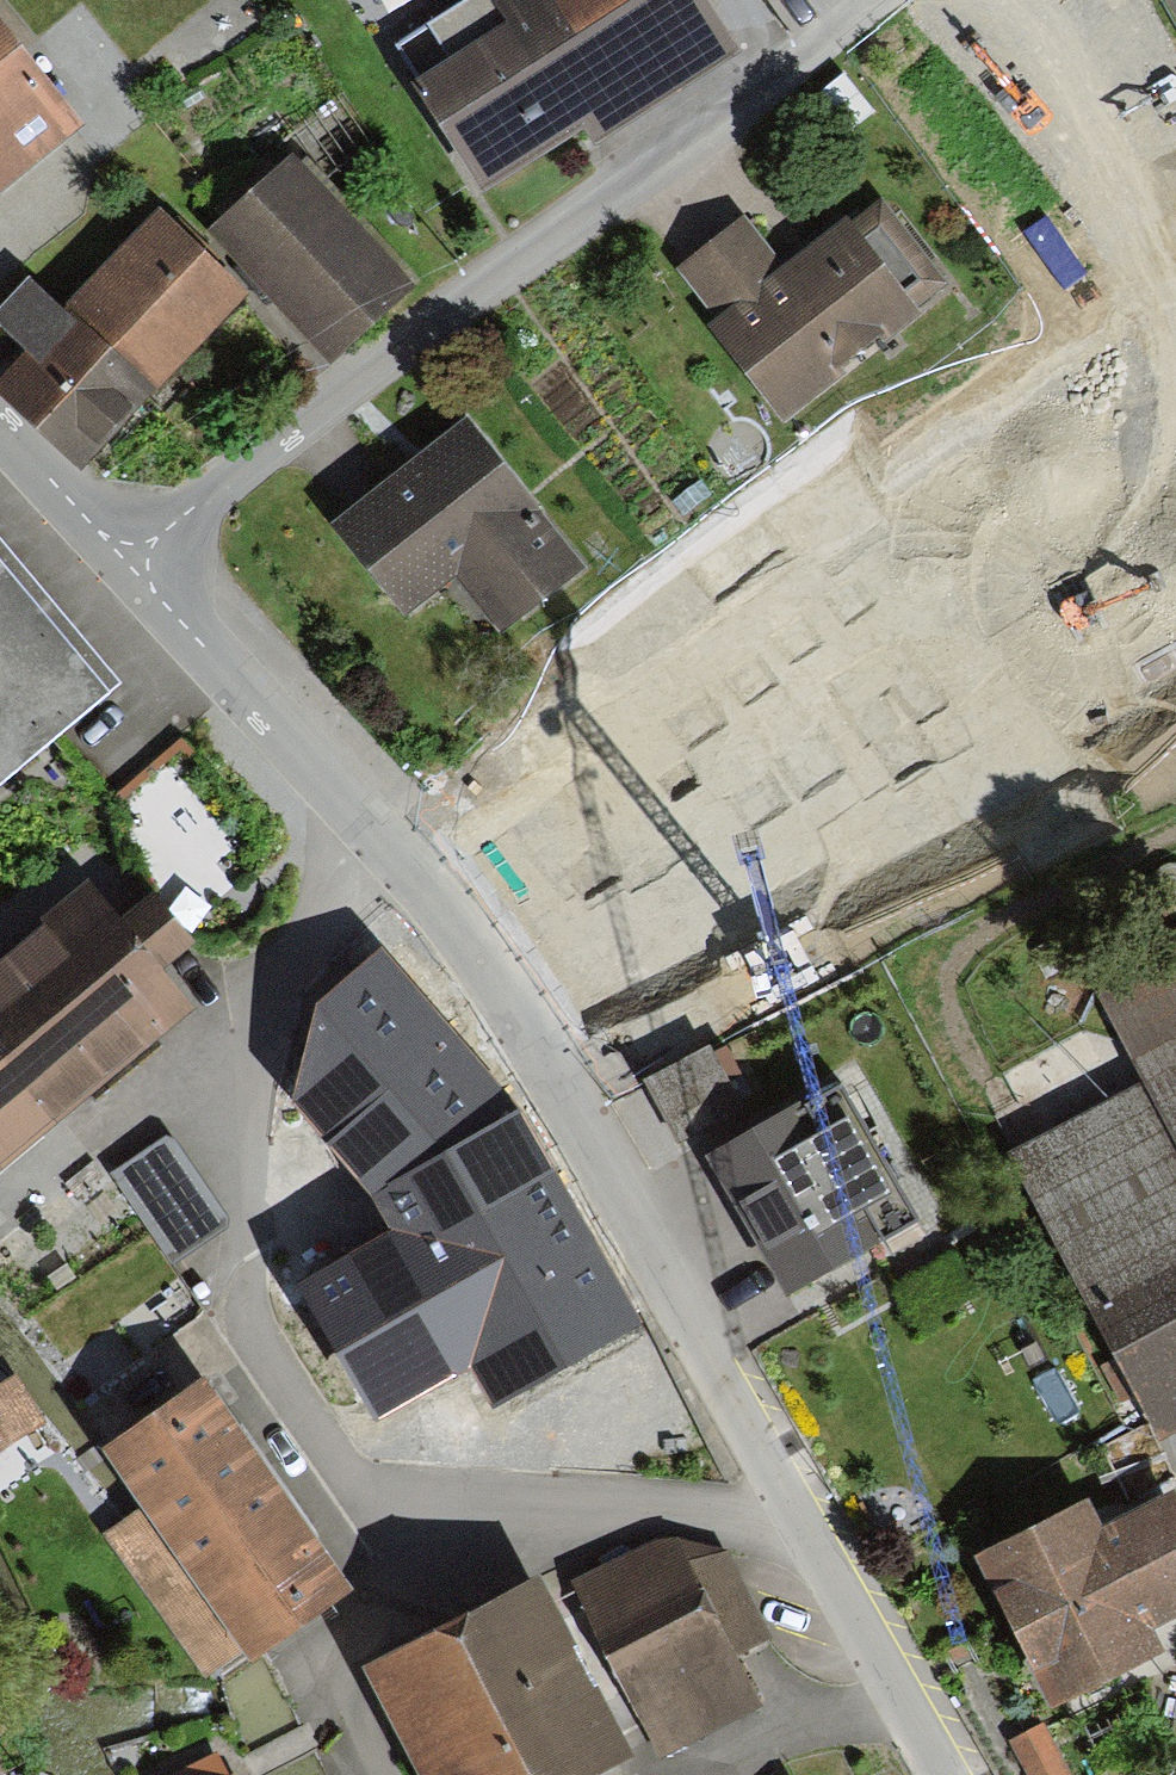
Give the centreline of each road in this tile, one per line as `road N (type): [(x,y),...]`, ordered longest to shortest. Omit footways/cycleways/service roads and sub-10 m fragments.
road 1 (residential): [(132,571),(442,900),(622,1172),(803,1532),(943,1774)]
road 2 (residential): [(132,571),(845,0)]
road 3 (residential): [(0,429),(132,571)]

